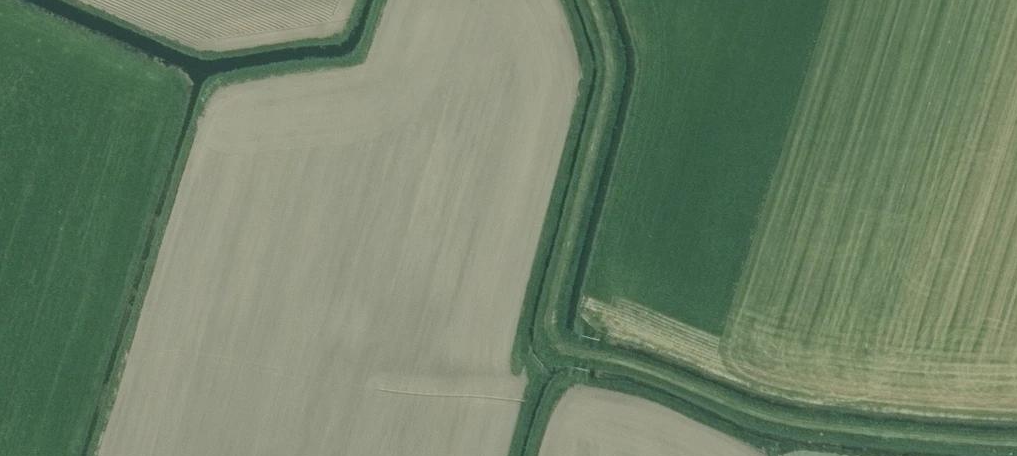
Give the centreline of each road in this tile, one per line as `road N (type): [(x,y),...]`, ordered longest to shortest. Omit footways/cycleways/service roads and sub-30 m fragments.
road 1 (track): [(1016,442),(768,415),(553,345),(551,306),(610,81),(592,0)]

